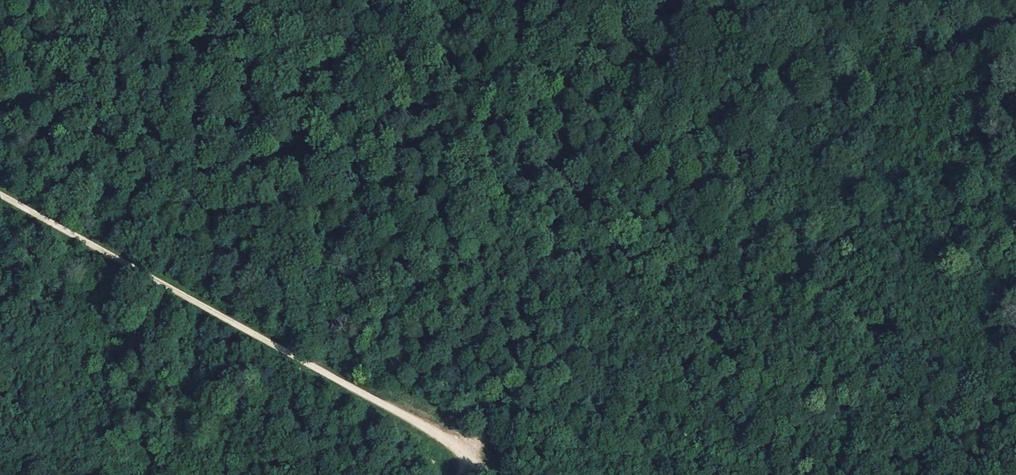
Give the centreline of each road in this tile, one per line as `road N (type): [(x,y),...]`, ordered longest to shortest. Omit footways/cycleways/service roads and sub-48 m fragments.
road 1 (track): [(475,454),(602,203),(633,195),(1015,406)]
road 2 (track): [(475,454),(0,193)]
road 3 (track): [(774,0),(633,195)]

